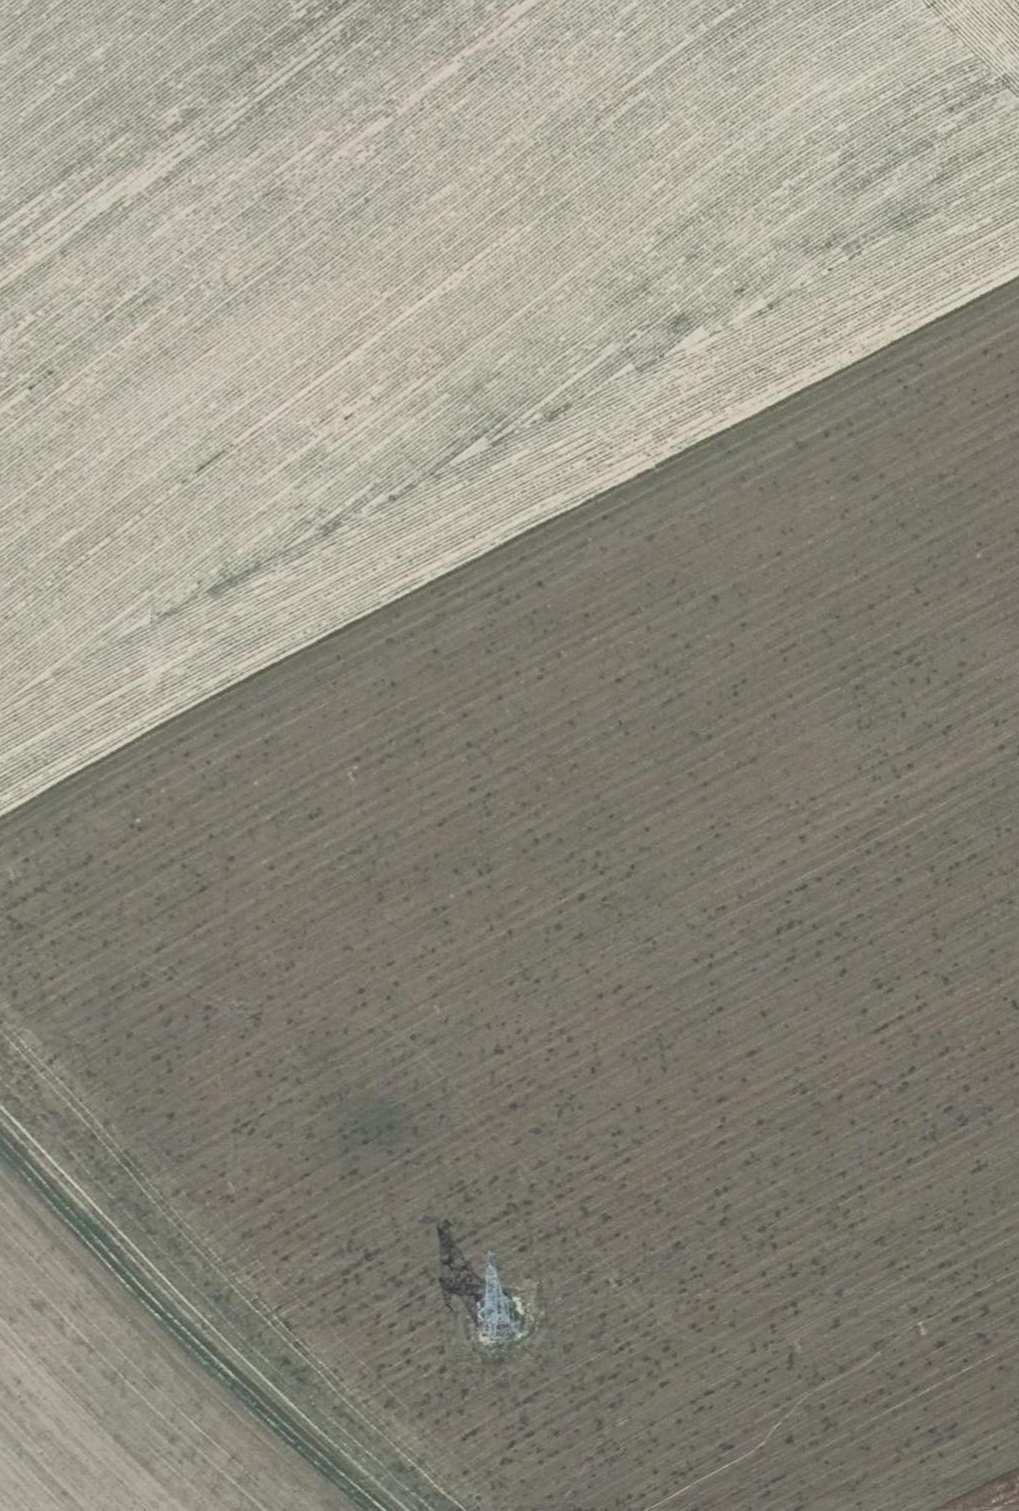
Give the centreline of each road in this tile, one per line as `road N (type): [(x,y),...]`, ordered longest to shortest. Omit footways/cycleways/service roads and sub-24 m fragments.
road 1 (track): [(376,1510),(0,1142)]

